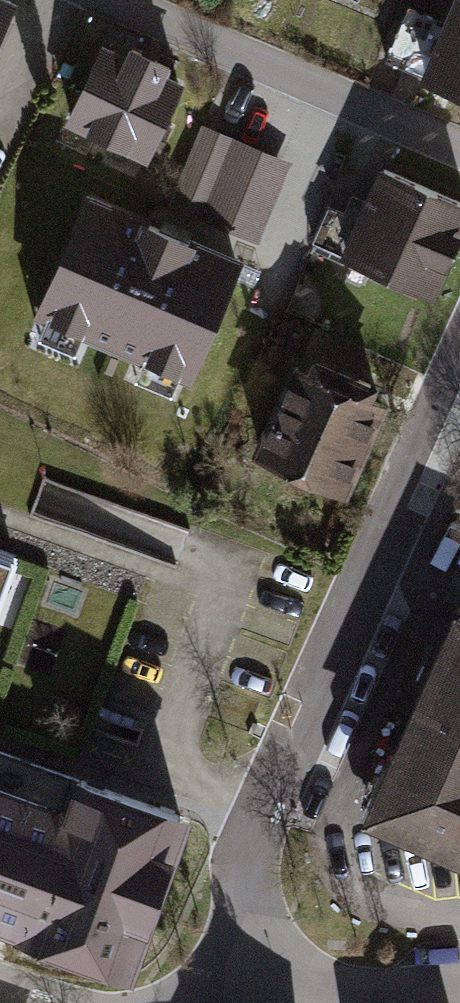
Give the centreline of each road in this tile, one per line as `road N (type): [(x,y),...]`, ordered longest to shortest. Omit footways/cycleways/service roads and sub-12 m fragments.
road 1 (residential): [(205,995),(459,367)]
road 2 (residential): [(459,156),(92,0)]
road 3 (residential): [(205,995),(279,972),(459,992)]

